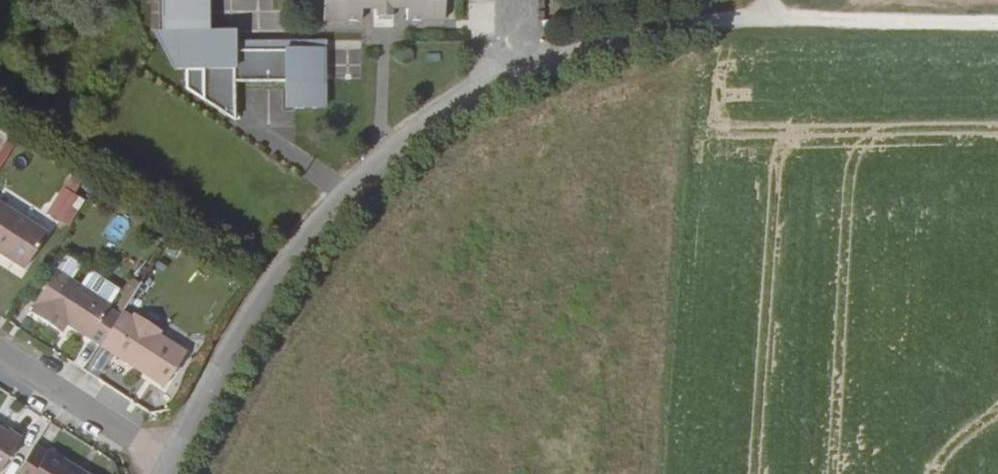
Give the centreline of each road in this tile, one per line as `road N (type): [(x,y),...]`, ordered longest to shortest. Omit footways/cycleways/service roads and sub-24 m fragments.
road 1 (residential): [(173,467),(270,276),(369,165),(477,89),(589,47),(715,19),(861,25)]
road 2 (residential): [(173,467),(0,353)]
road 3 (unclassified): [(997,24),(861,25)]

